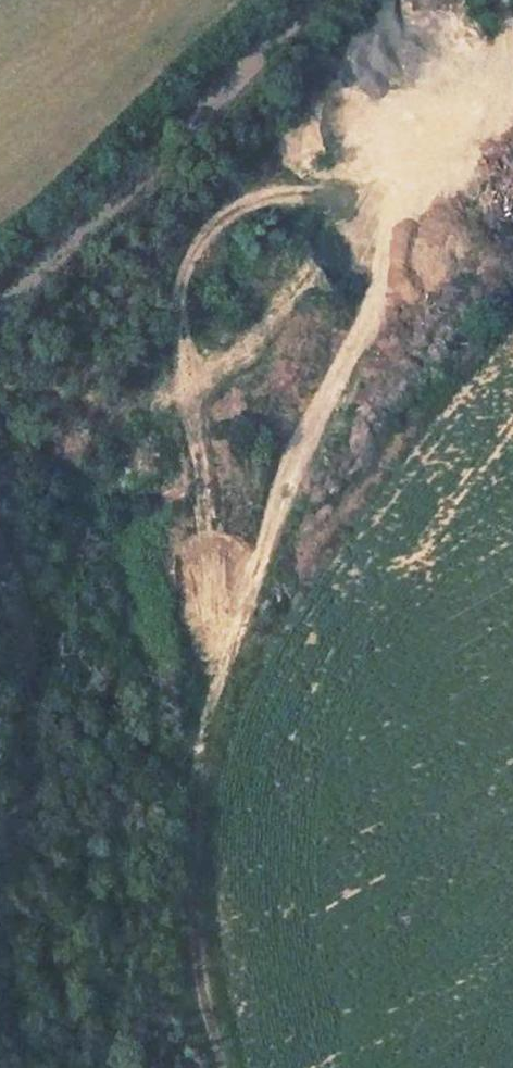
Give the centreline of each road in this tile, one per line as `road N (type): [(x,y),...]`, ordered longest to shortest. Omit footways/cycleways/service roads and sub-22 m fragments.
road 1 (track): [(512,189),(507,260),(459,302),(314,386),(277,473),(189,775),(182,876),(218,1067)]
road 2 (unclassified): [(0,317),(195,95),(297,0)]
road 3 (unclassified): [(0,905),(23,601),(0,557)]
road 4 (track): [(496,0),(512,150)]

